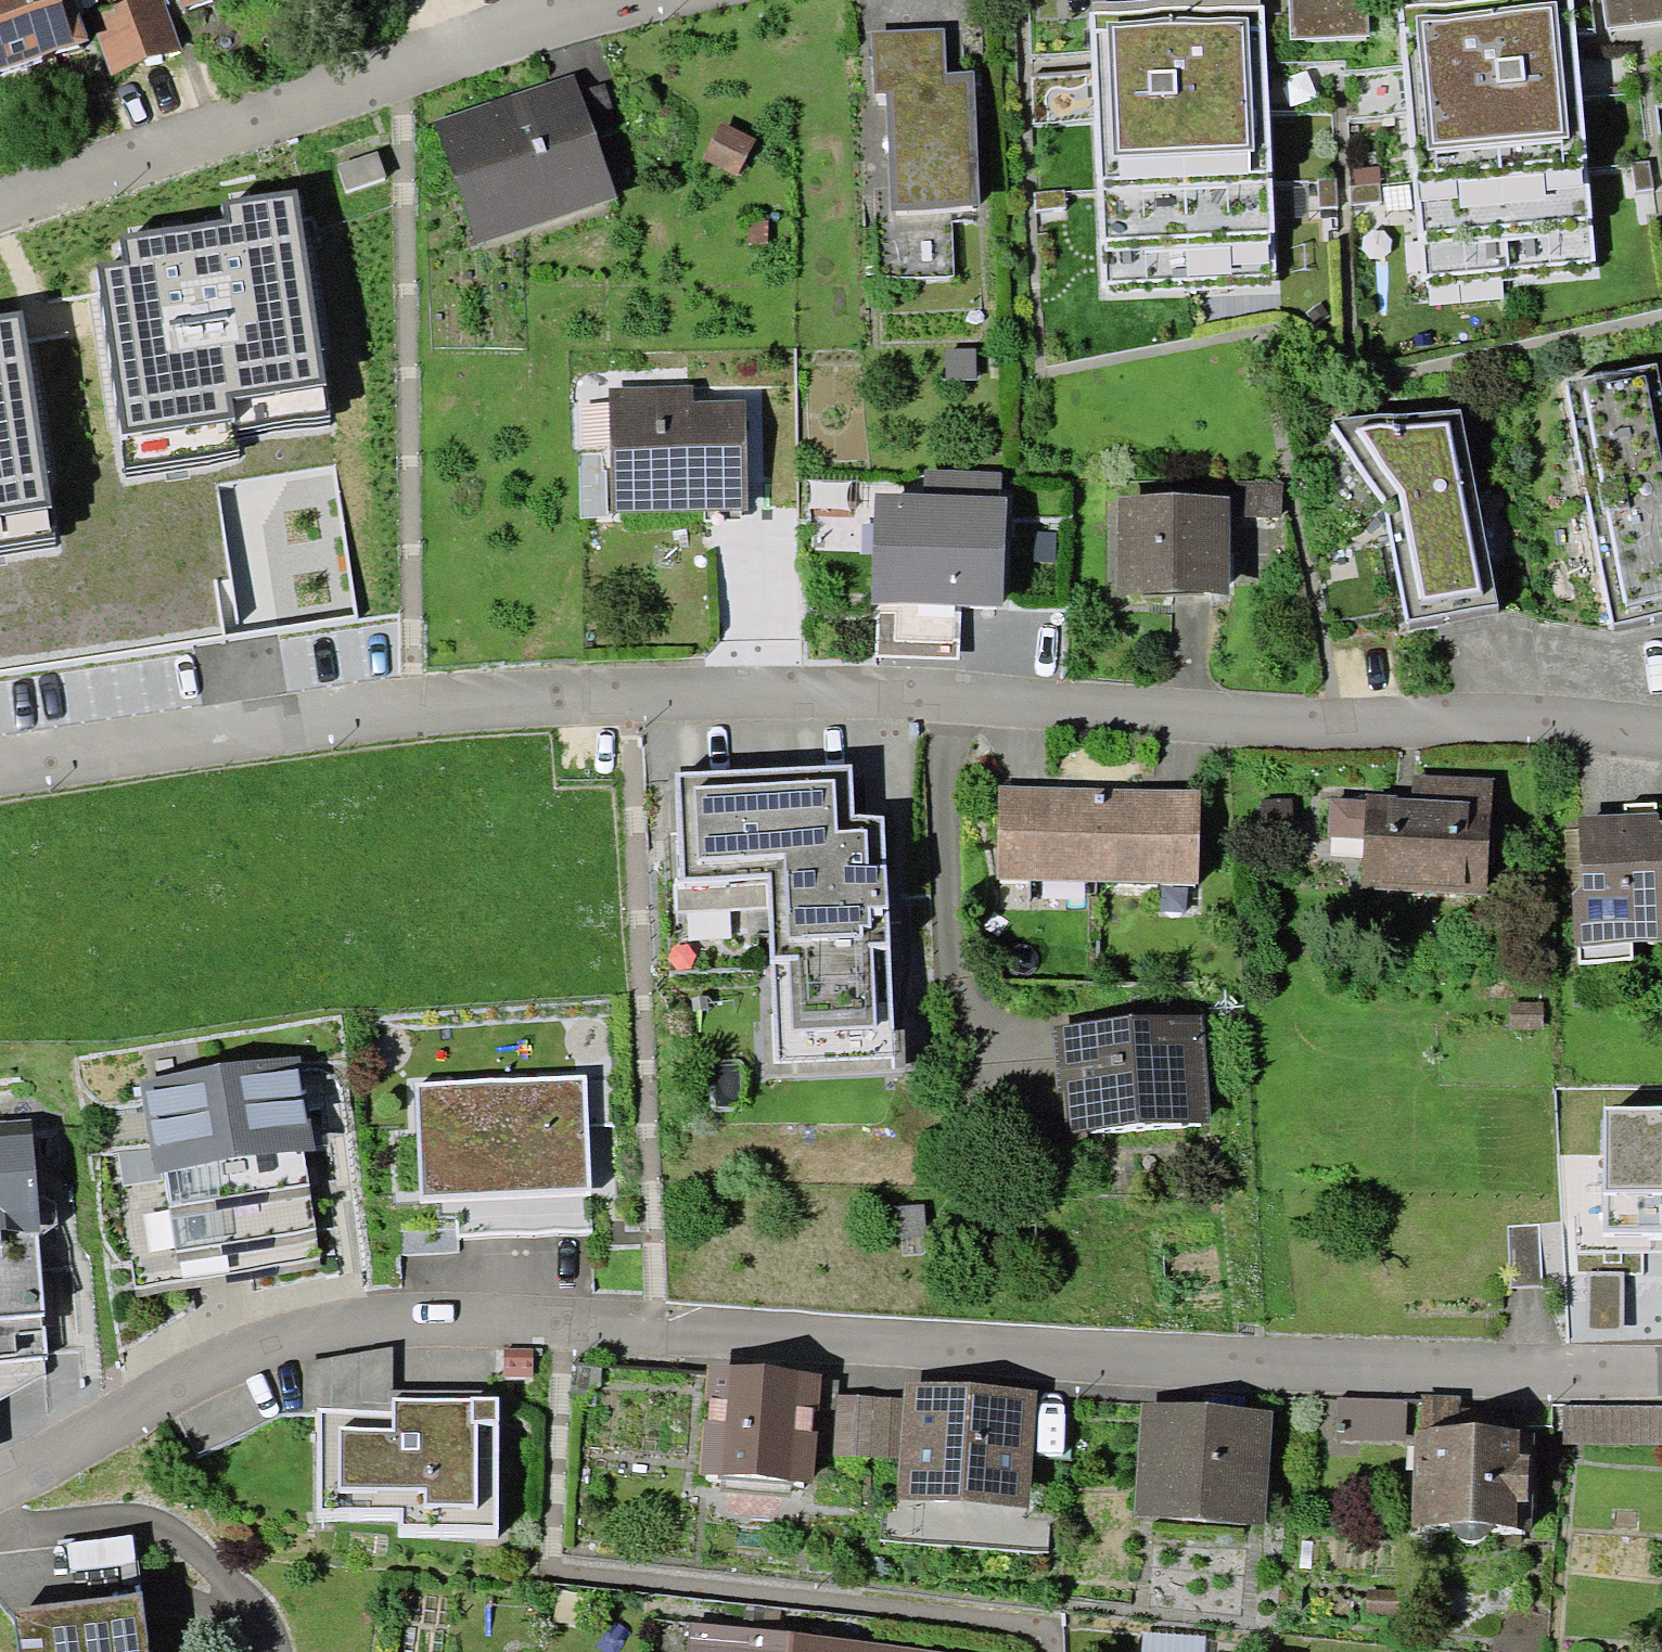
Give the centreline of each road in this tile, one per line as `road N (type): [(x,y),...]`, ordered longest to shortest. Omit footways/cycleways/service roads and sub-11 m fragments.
road 1 (residential): [(1661,1376),(1395,1374),(848,1343),(637,1319),(550,1320),(283,1336),(0,1475)]
road 2 (residential): [(1661,736),(849,683),(405,716)]
road 3 (residential): [(678,0),(406,74),(0,211)]
road 4 (residential): [(0,774),(405,716)]

